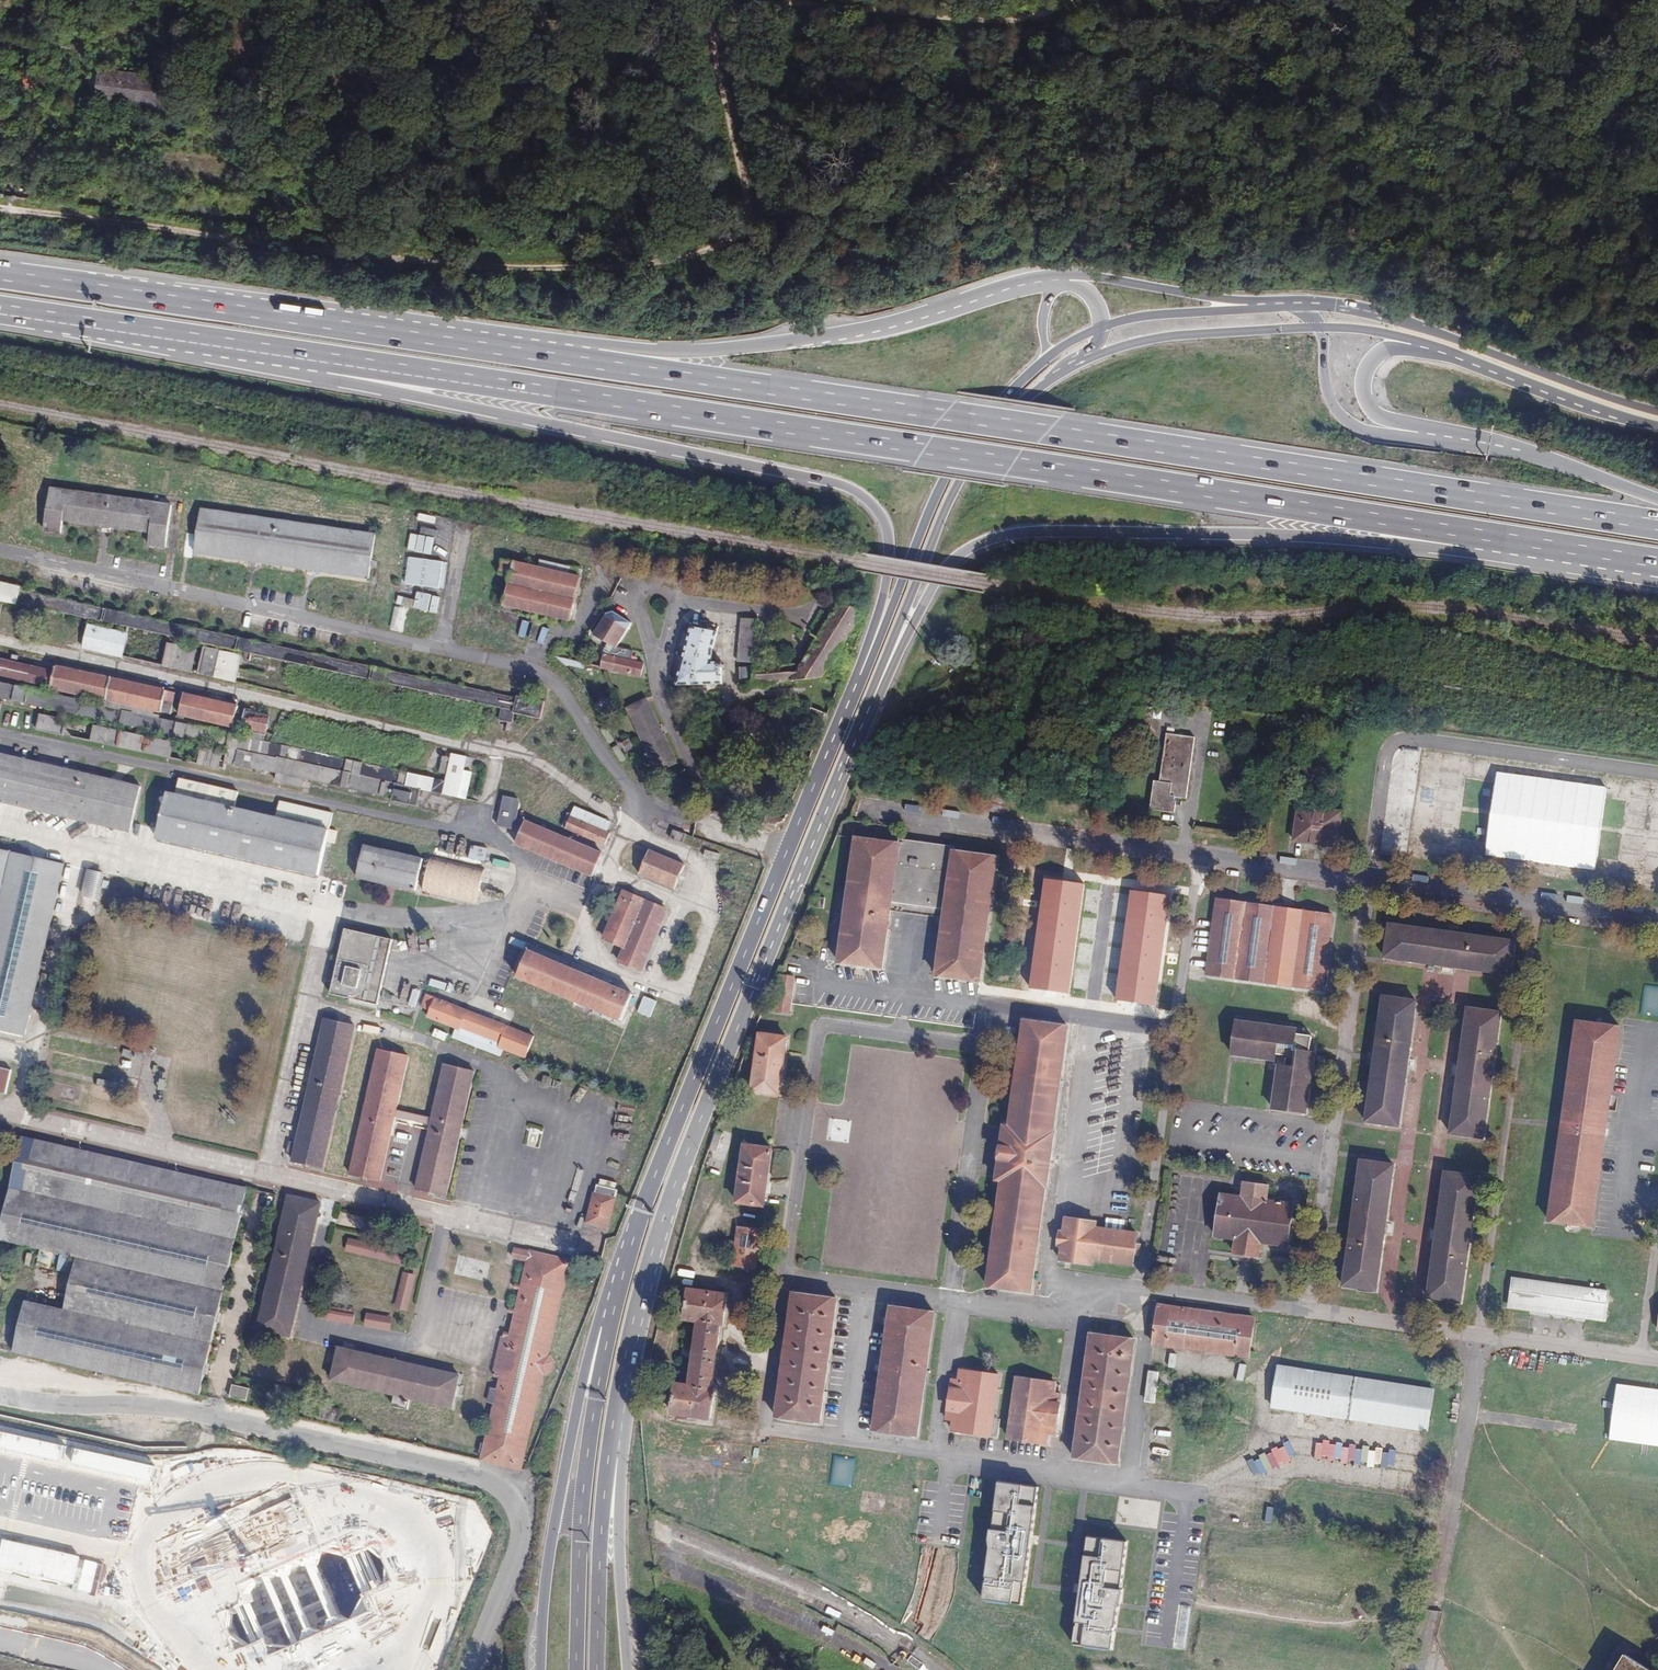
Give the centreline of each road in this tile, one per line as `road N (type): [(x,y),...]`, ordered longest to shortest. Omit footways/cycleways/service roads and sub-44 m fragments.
road 1 (trunk): [(296,354),(1455,533)]
road 2 (trunk): [(1657,522),(588,360)]
road 3 (track): [(704,9),(753,216),(750,225),(699,254),(620,267),(500,267),(0,207)]
road 4 (trunk): [(296,354),(325,379),(853,491),(873,508),(887,544),(862,677)]
road 5 (secondary): [(862,677),(674,1127),(613,1304)]
road 6 (trunk): [(871,696),(942,572),(971,546),(1005,532),(1259,534),(1414,545),(1455,533)]
road 7 (secondary): [(636,1320),(695,1131),(871,696)]
road 8 (trunk): [(588,360),(0,273)]
road 9 (secondary): [(871,696),(956,481),(1021,399),(1082,358)]
road 10 (trunk): [(982,296),(834,334),(588,360)]
road 11 (primary): [(1657,413),(1399,320),(1288,304)]
road 12 (secondary): [(1047,354),(1002,396),(941,479),(862,677)]
road 13 (secondary): [(613,1304),(574,1411),(551,1531),(538,1669)]
road 14 (track): [(1070,0),(1031,20),(980,24),(818,4),(704,9)]
road 15 (secondary): [(613,1304),(582,1511),(575,1669)]
road 16 (secondary): [(598,1669),(603,1513),(636,1320)]
road 17 (secondary): [(624,1669),(619,1513),(636,1320)]
road 18 (trunk): [(1288,304),(1054,273),(982,296)]
road 19 (trunk): [(1519,452),(1486,437),(1392,421),(1364,406),(1360,374),(1379,349),(1452,357)]
road 20 (trunk): [(0,310),(296,354)]
road 21 (trunk): [(1519,452),(1365,432),(1344,422),(1322,383),(1314,327)]
road 22 (secondary): [(1082,358),(1168,336),(1314,327)]
road 23 (primary): [(1452,357),(1657,428)]
road 24 (trunk): [(1455,533),(1657,566)]
road 25 (secondary): [(1288,304),(1096,328)]
road 26 (trunk): [(1657,500),(1519,452)]
road 27 (secondary): [(1314,327),(1358,330),(1452,357)]

